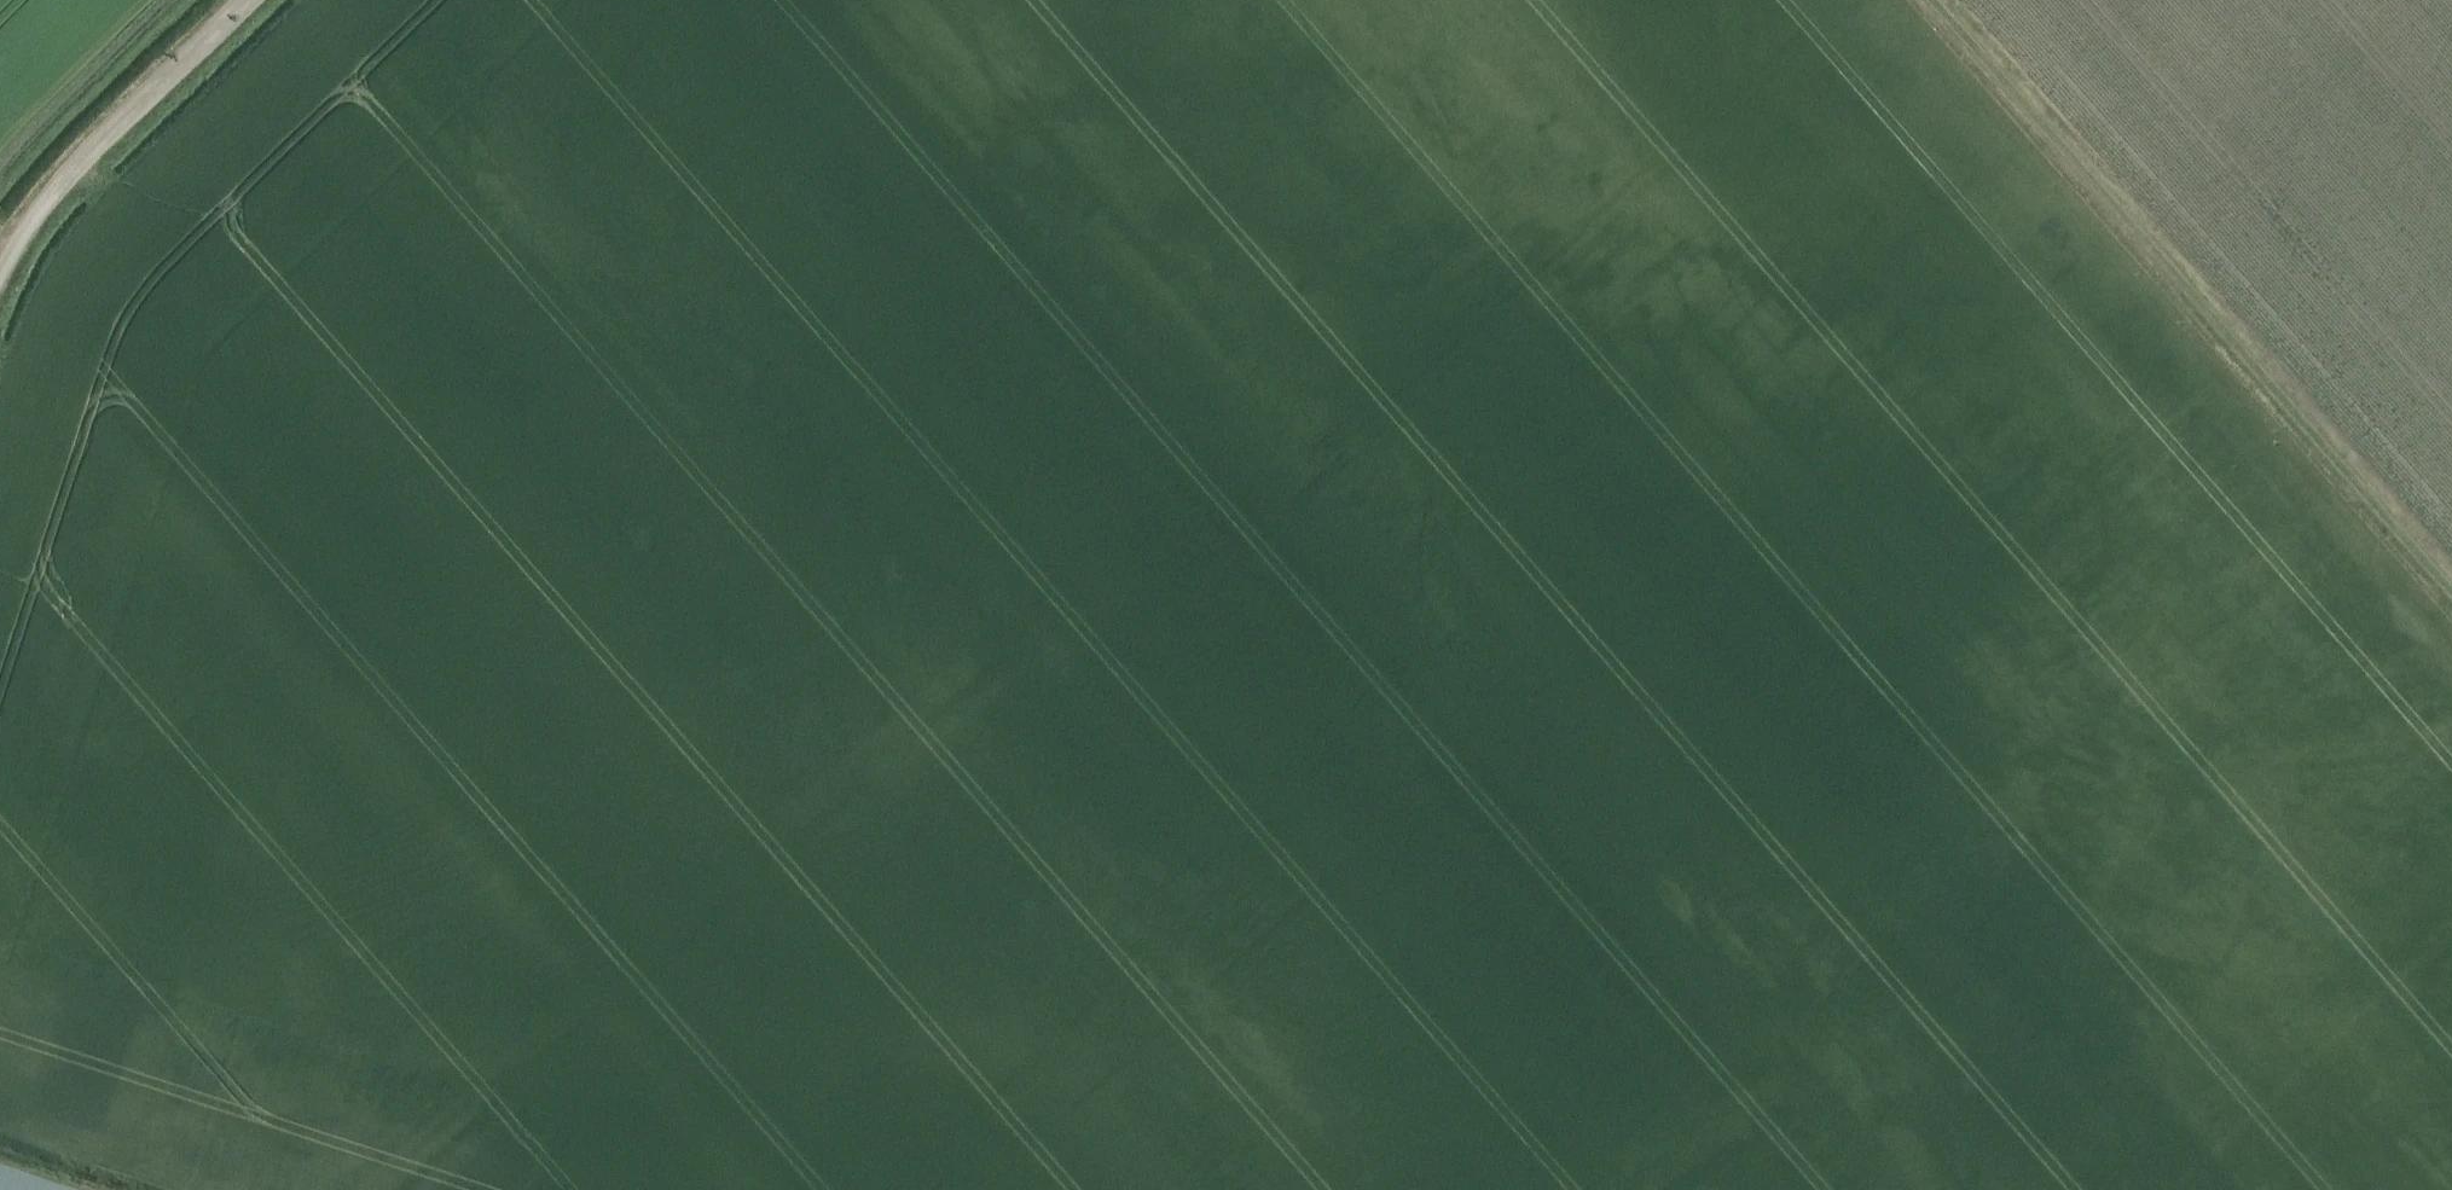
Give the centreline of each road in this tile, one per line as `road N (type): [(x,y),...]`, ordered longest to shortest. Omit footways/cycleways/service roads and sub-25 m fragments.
road 1 (track): [(2451,587),(1934,0)]
road 2 (track): [(0,277),(45,205),(246,0)]

